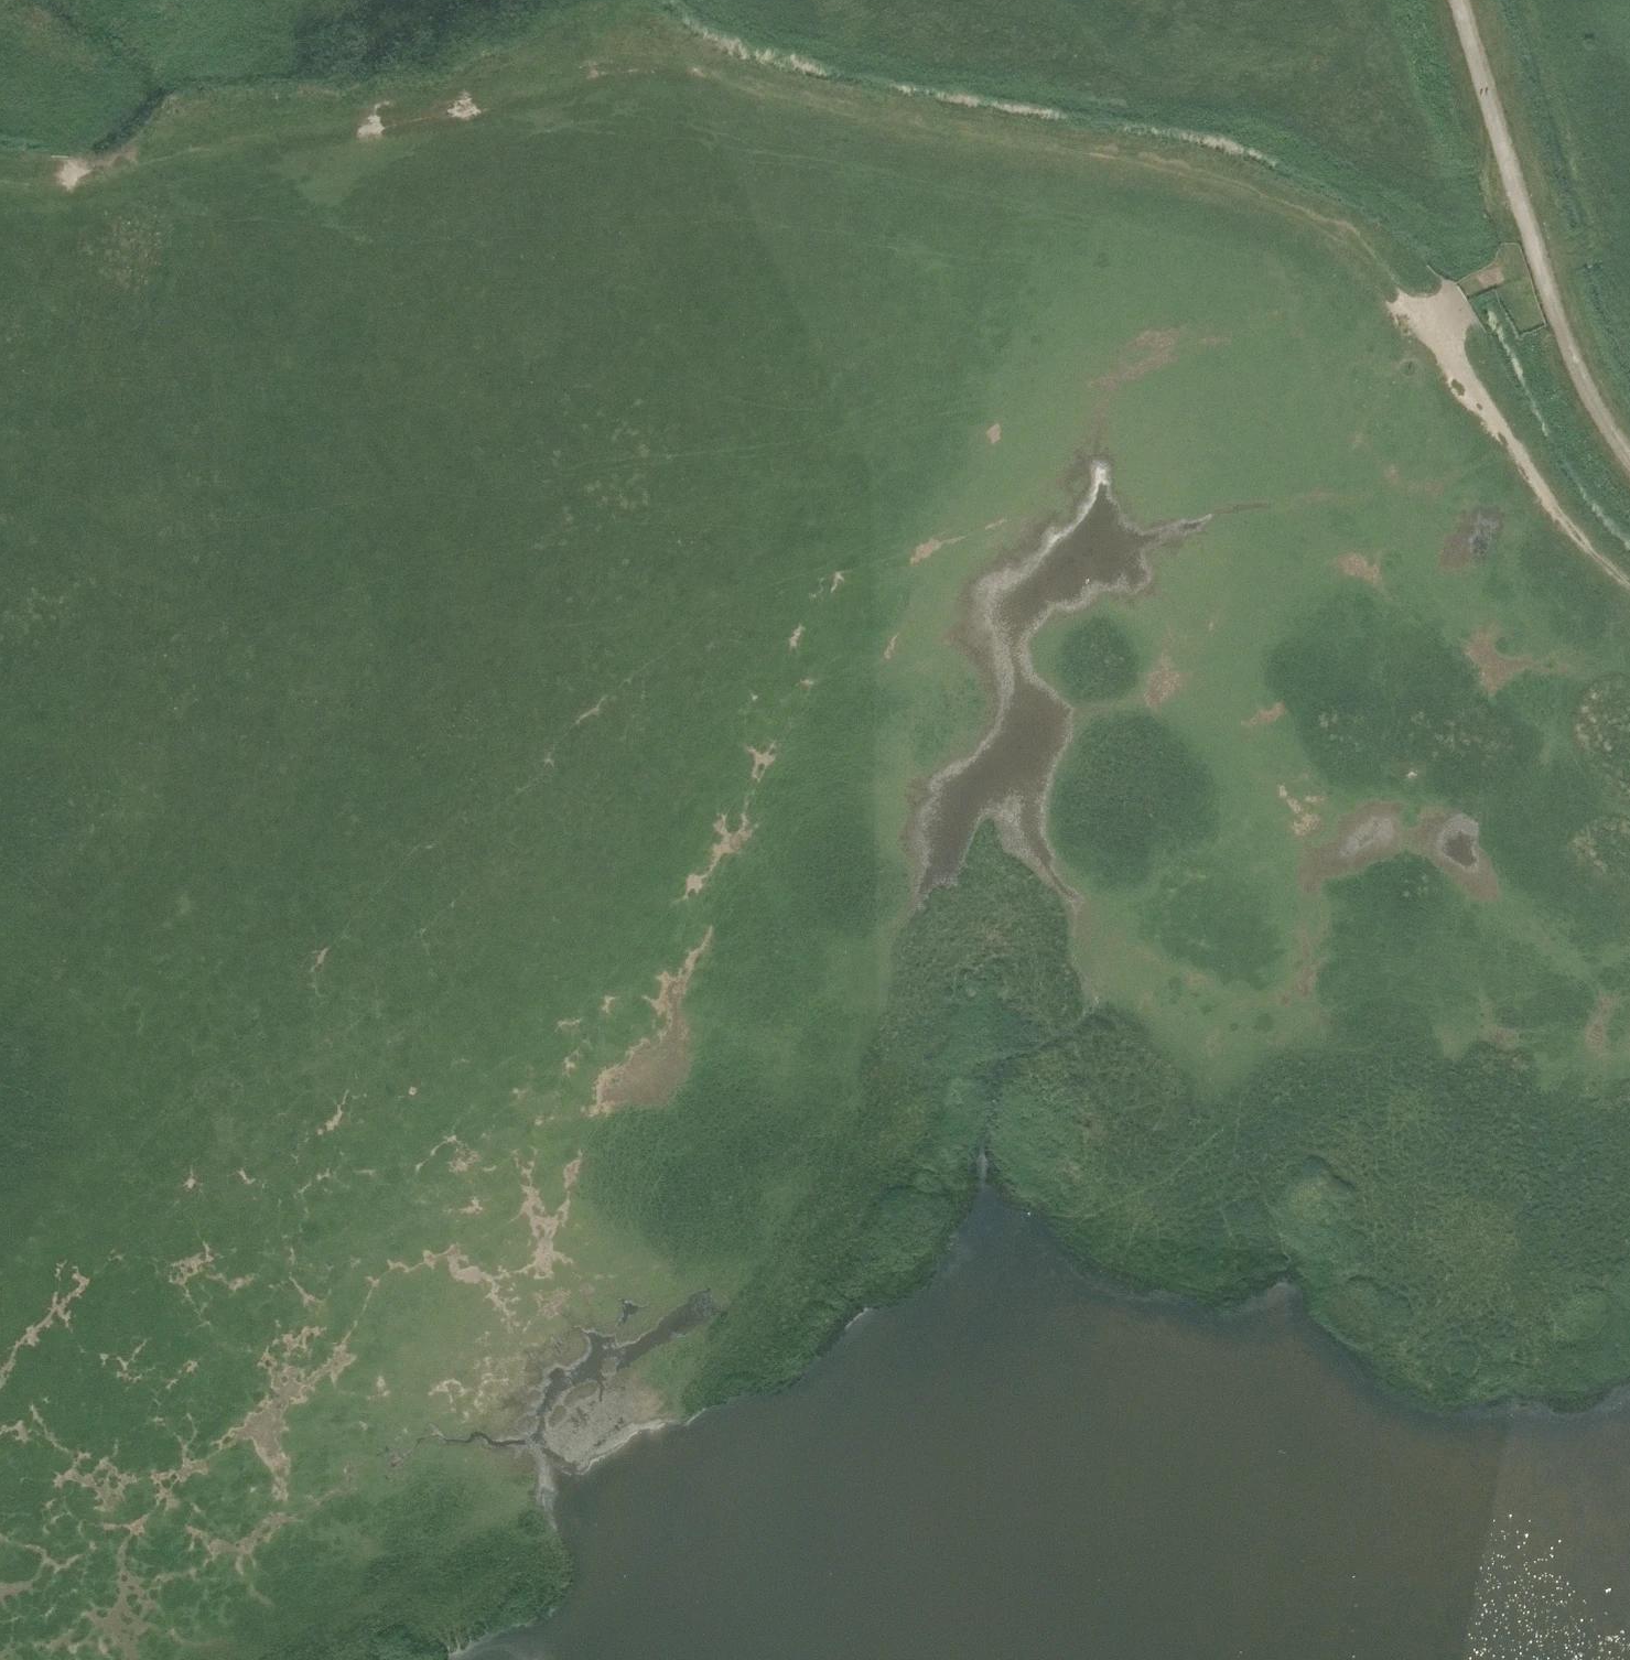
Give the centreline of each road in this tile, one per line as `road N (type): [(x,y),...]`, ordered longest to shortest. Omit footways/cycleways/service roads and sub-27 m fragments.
road 1 (track): [(1629,458),(1589,398),(1553,313),(1459,0)]

